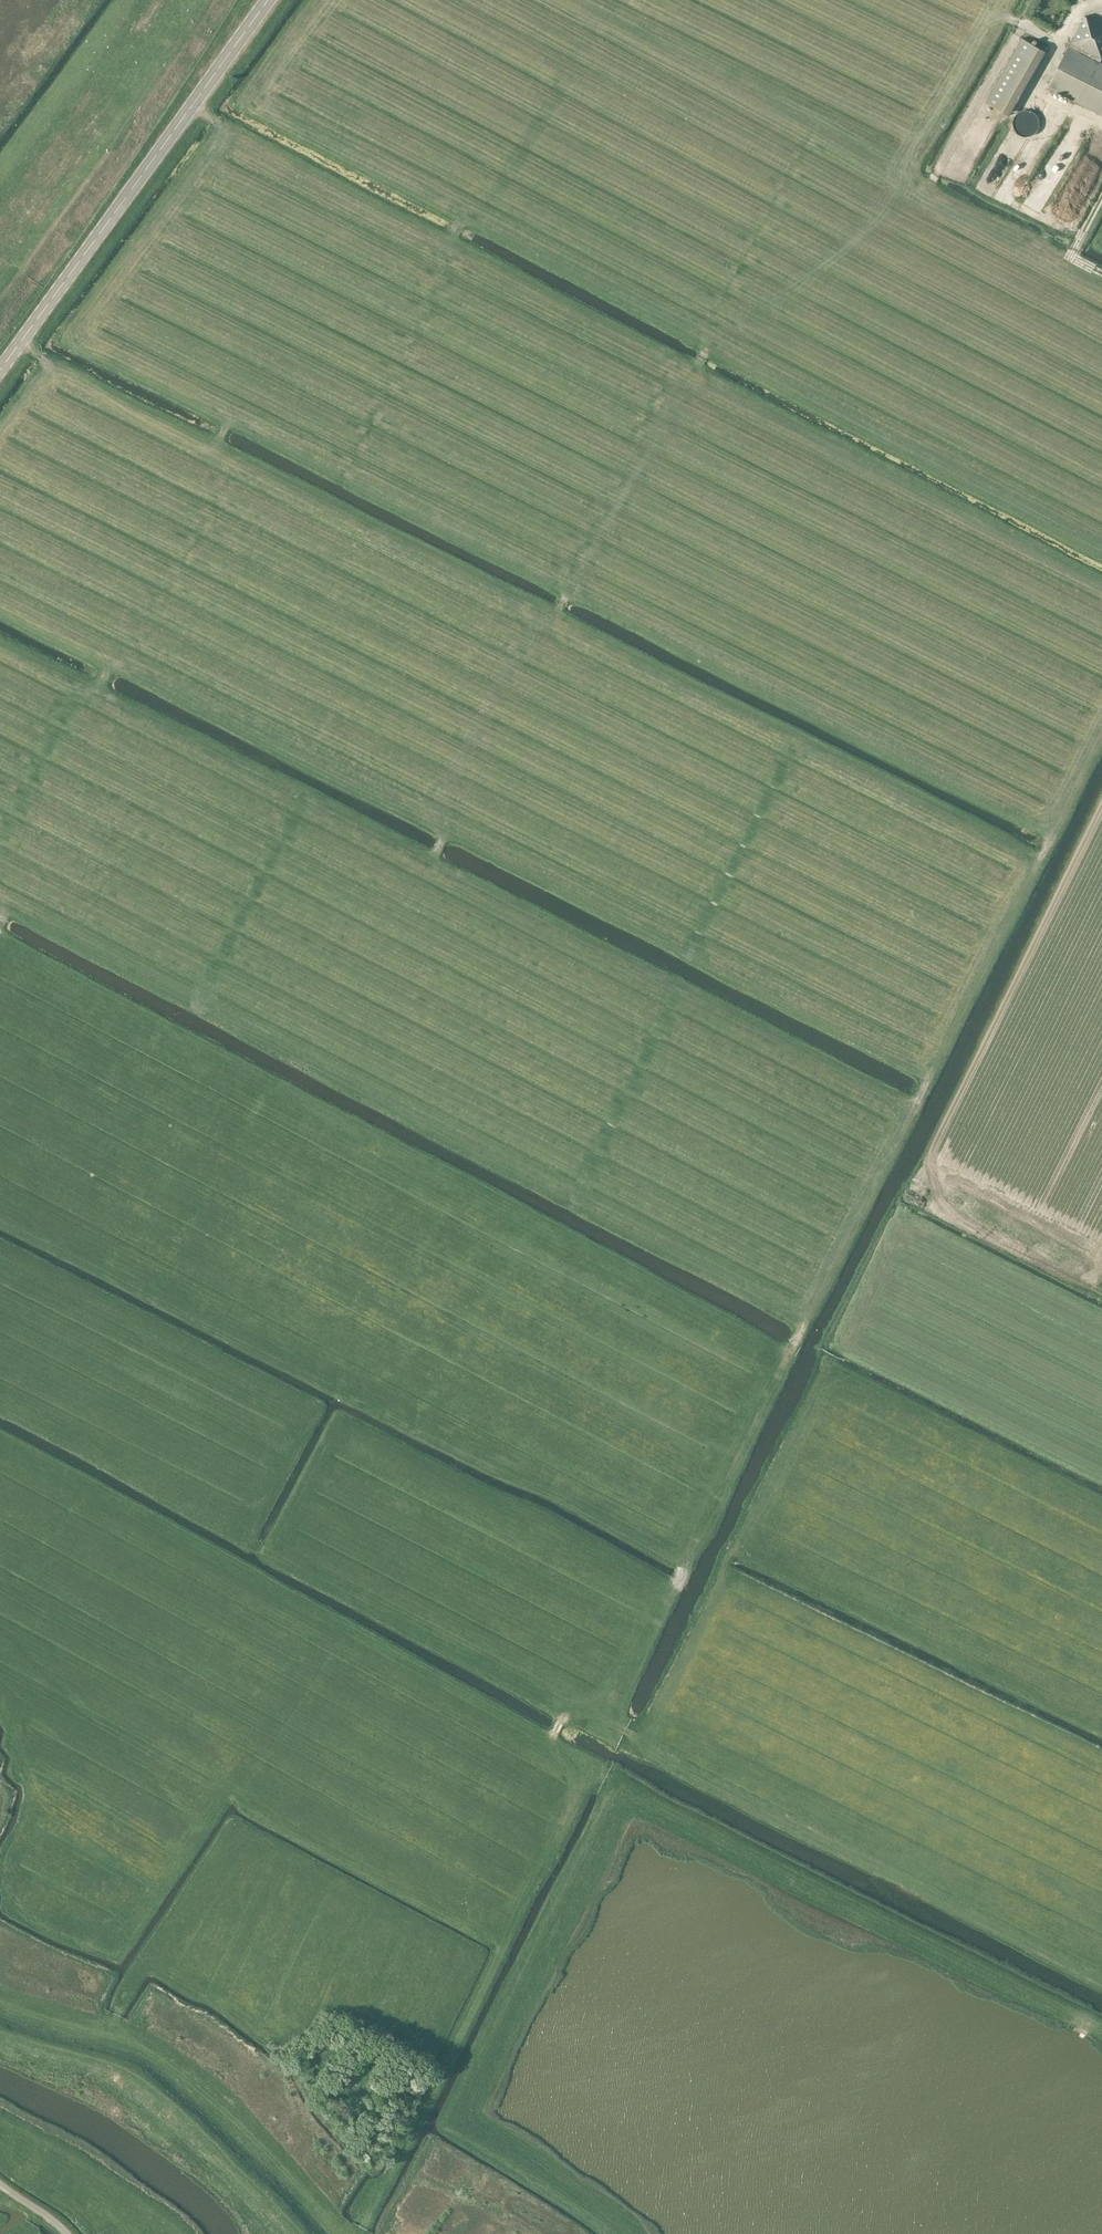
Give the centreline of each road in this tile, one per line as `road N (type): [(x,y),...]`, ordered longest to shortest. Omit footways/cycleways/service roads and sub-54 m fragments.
road 1 (tertiary): [(0,370),(268,0)]

